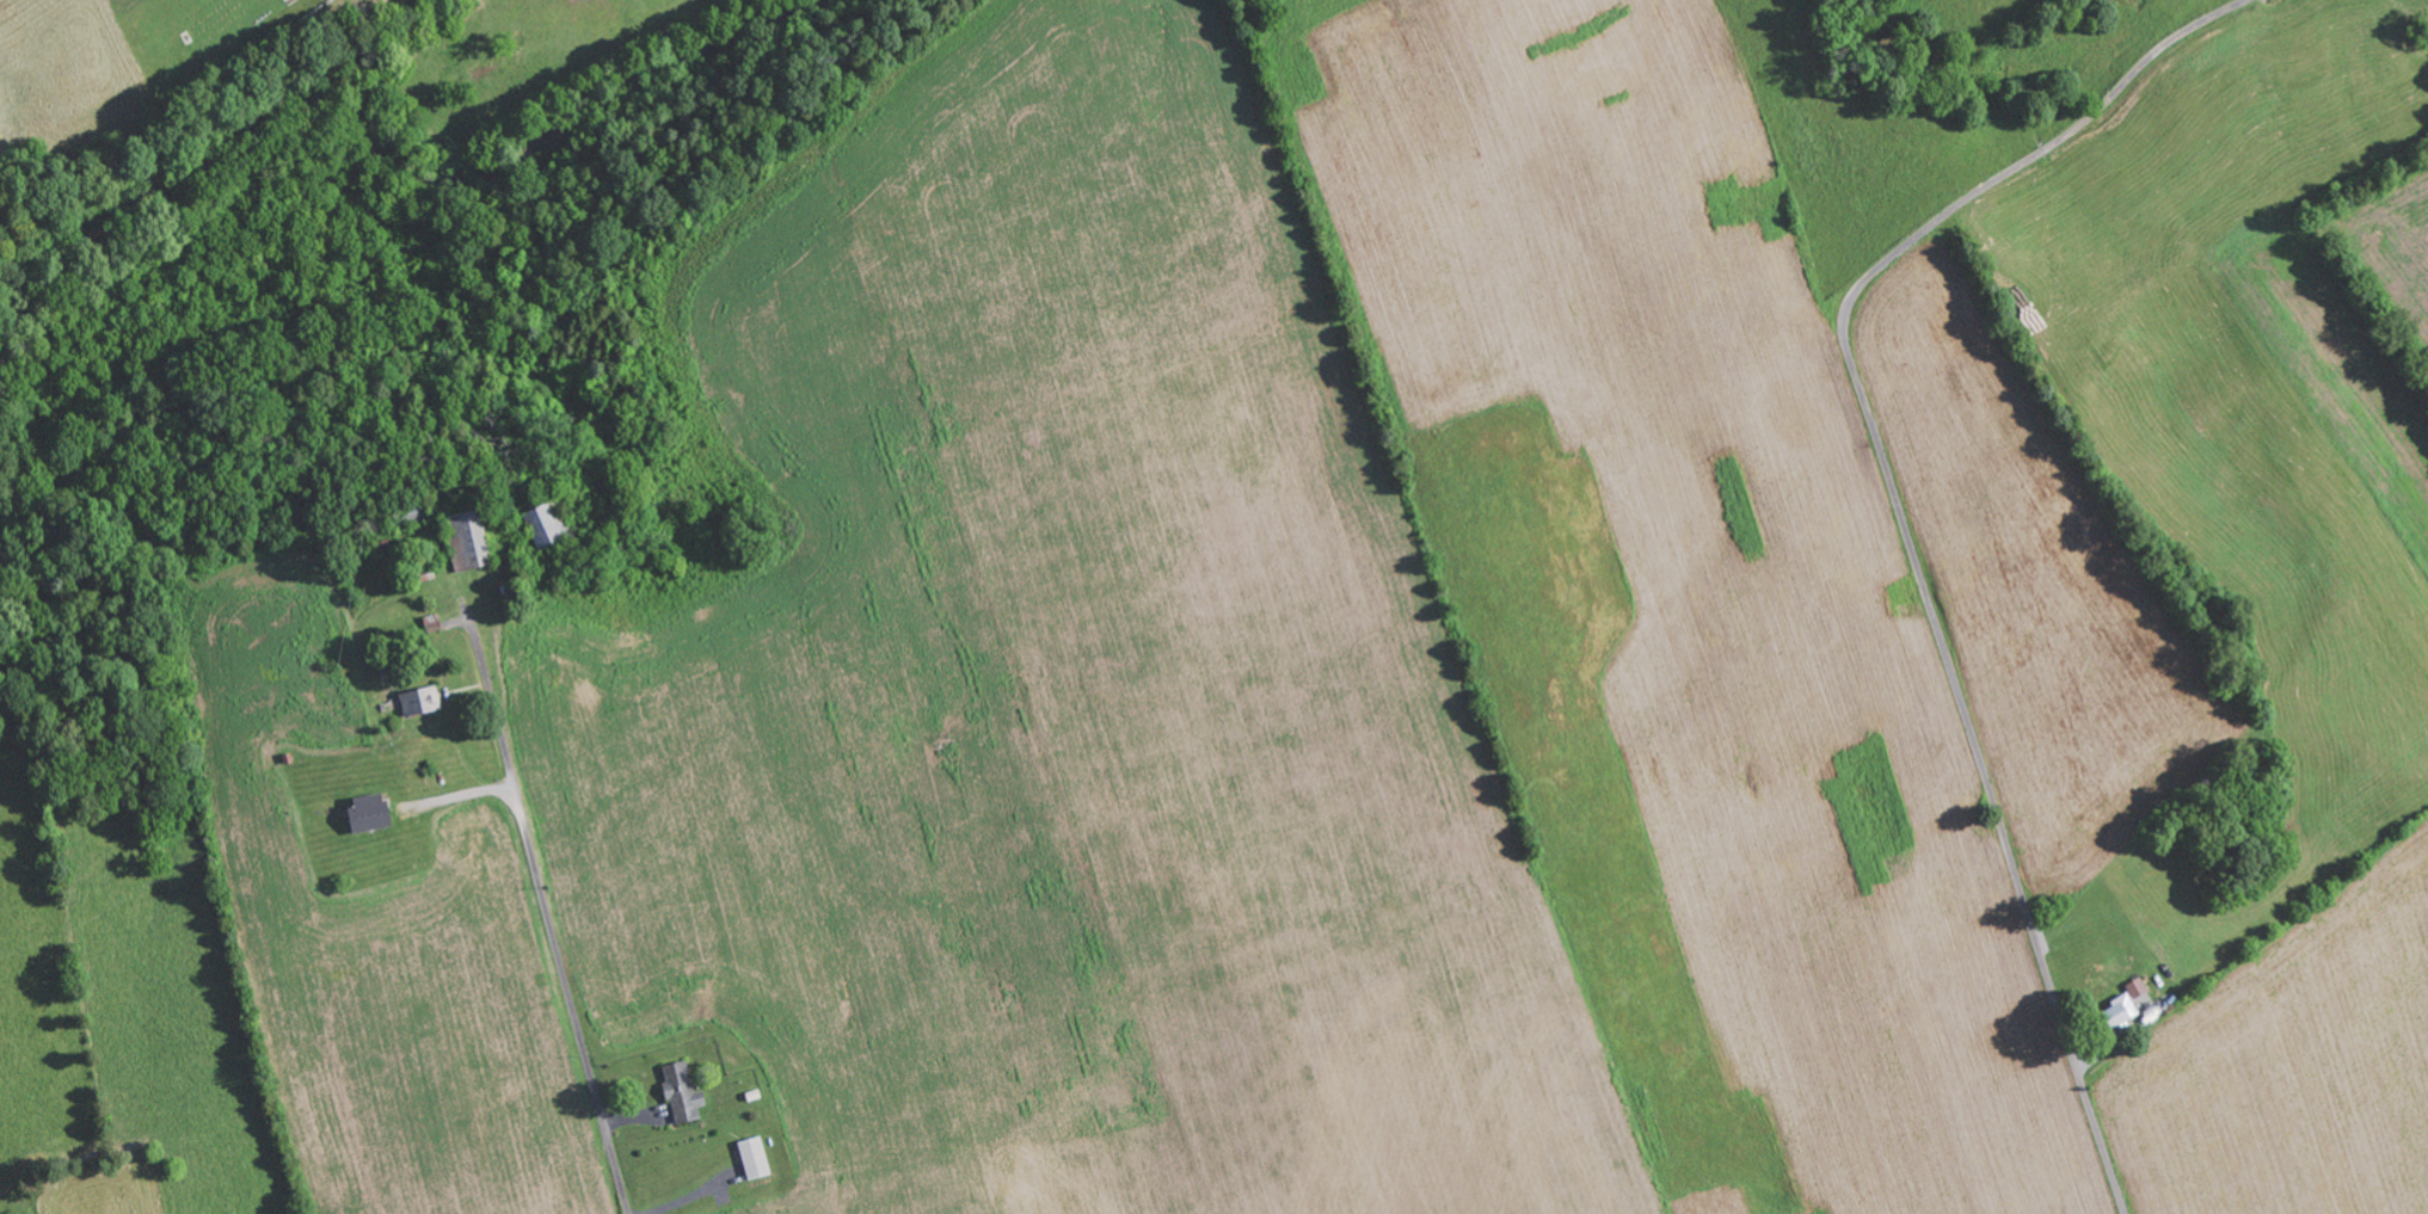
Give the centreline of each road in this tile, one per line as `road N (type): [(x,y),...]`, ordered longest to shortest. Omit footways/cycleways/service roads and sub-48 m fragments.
road 1 (residential): [(2126,1213),(1851,360),(1846,322),(1874,272),(2071,133),(2171,42),(2246,0)]
road 2 (residential): [(627,1213),(473,635)]

